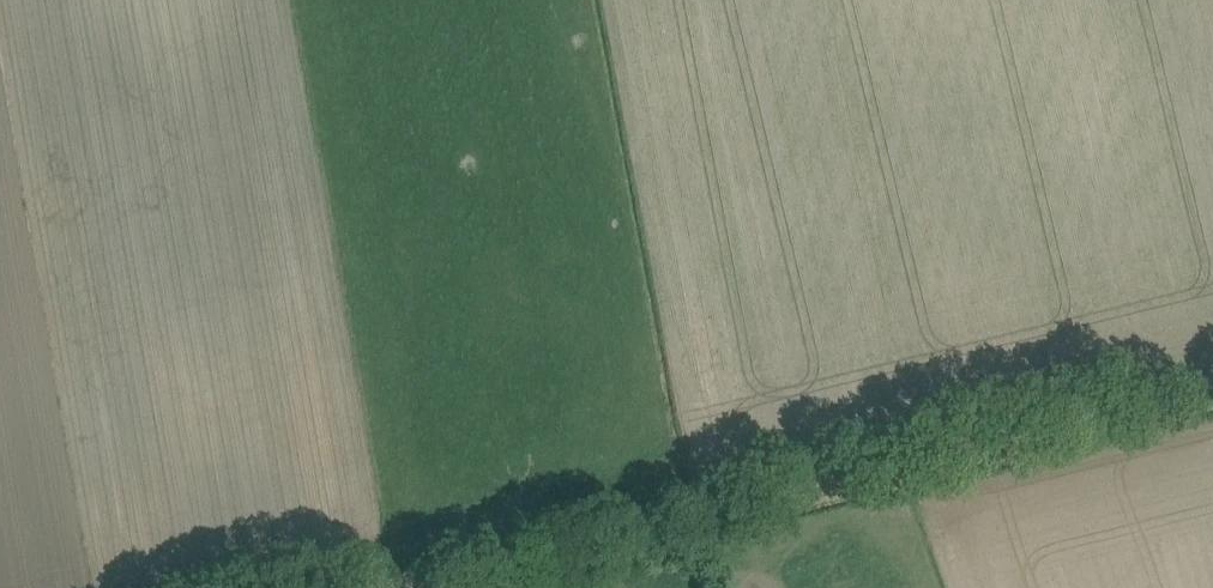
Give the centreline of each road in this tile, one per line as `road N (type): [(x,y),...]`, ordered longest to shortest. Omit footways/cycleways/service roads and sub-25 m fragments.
road 1 (track): [(1212,389),(478,568)]

